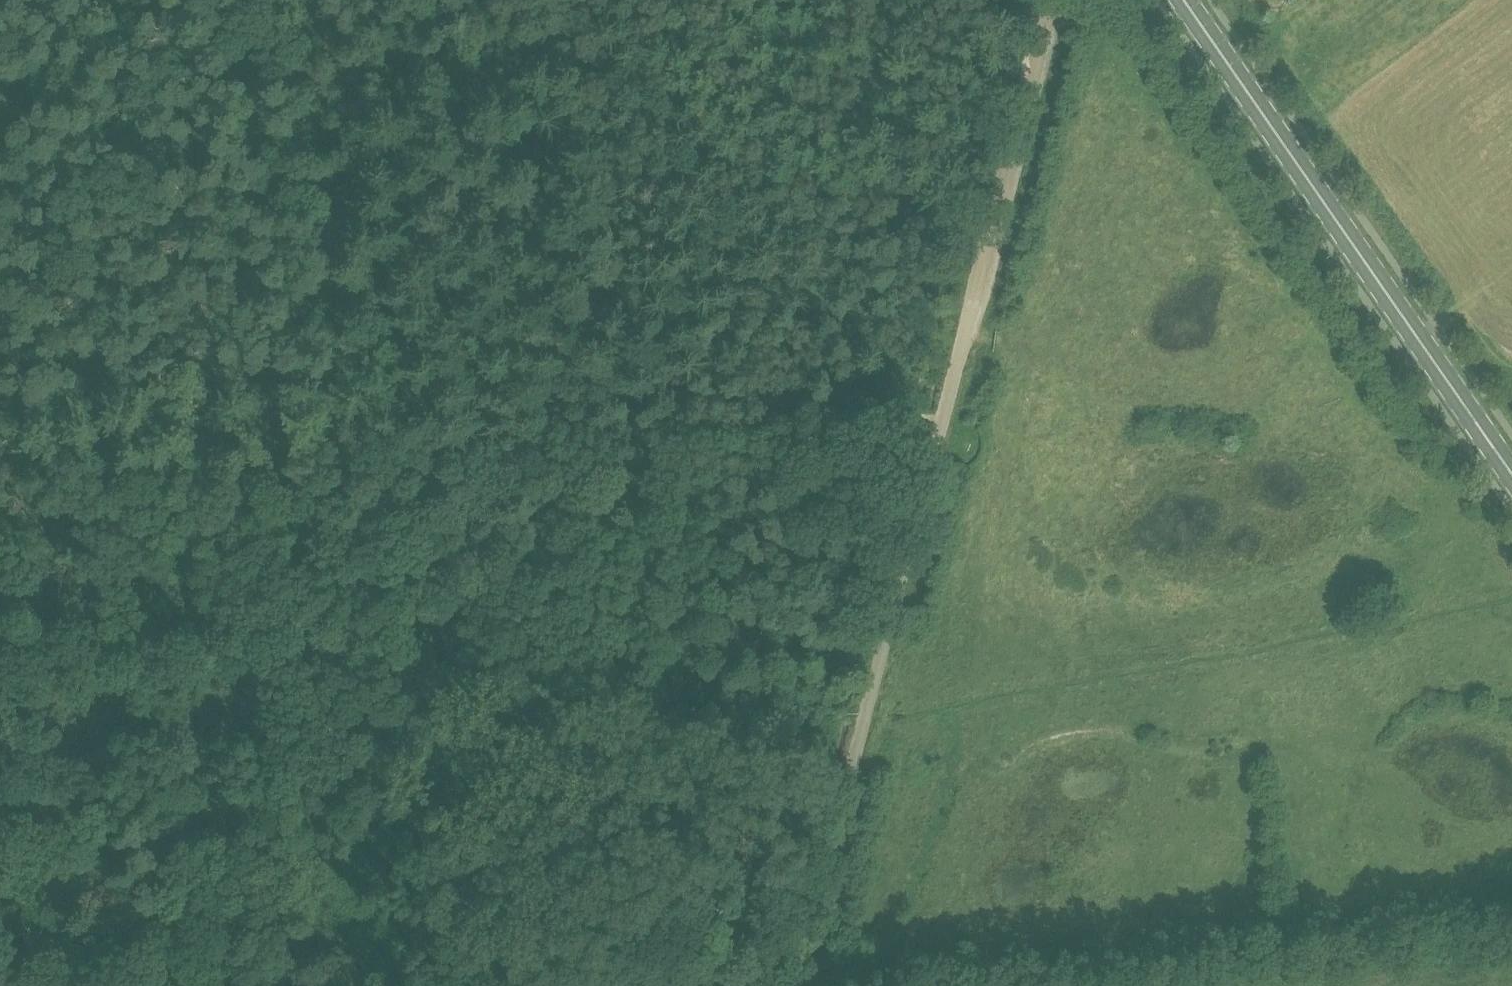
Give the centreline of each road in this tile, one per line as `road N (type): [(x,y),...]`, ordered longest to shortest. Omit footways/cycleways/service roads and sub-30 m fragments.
road 1 (unclassified): [(792,985),(970,307)]
road 2 (secondary): [(1511,474),(1183,0)]
road 3 (track): [(970,307),(1052,0)]

